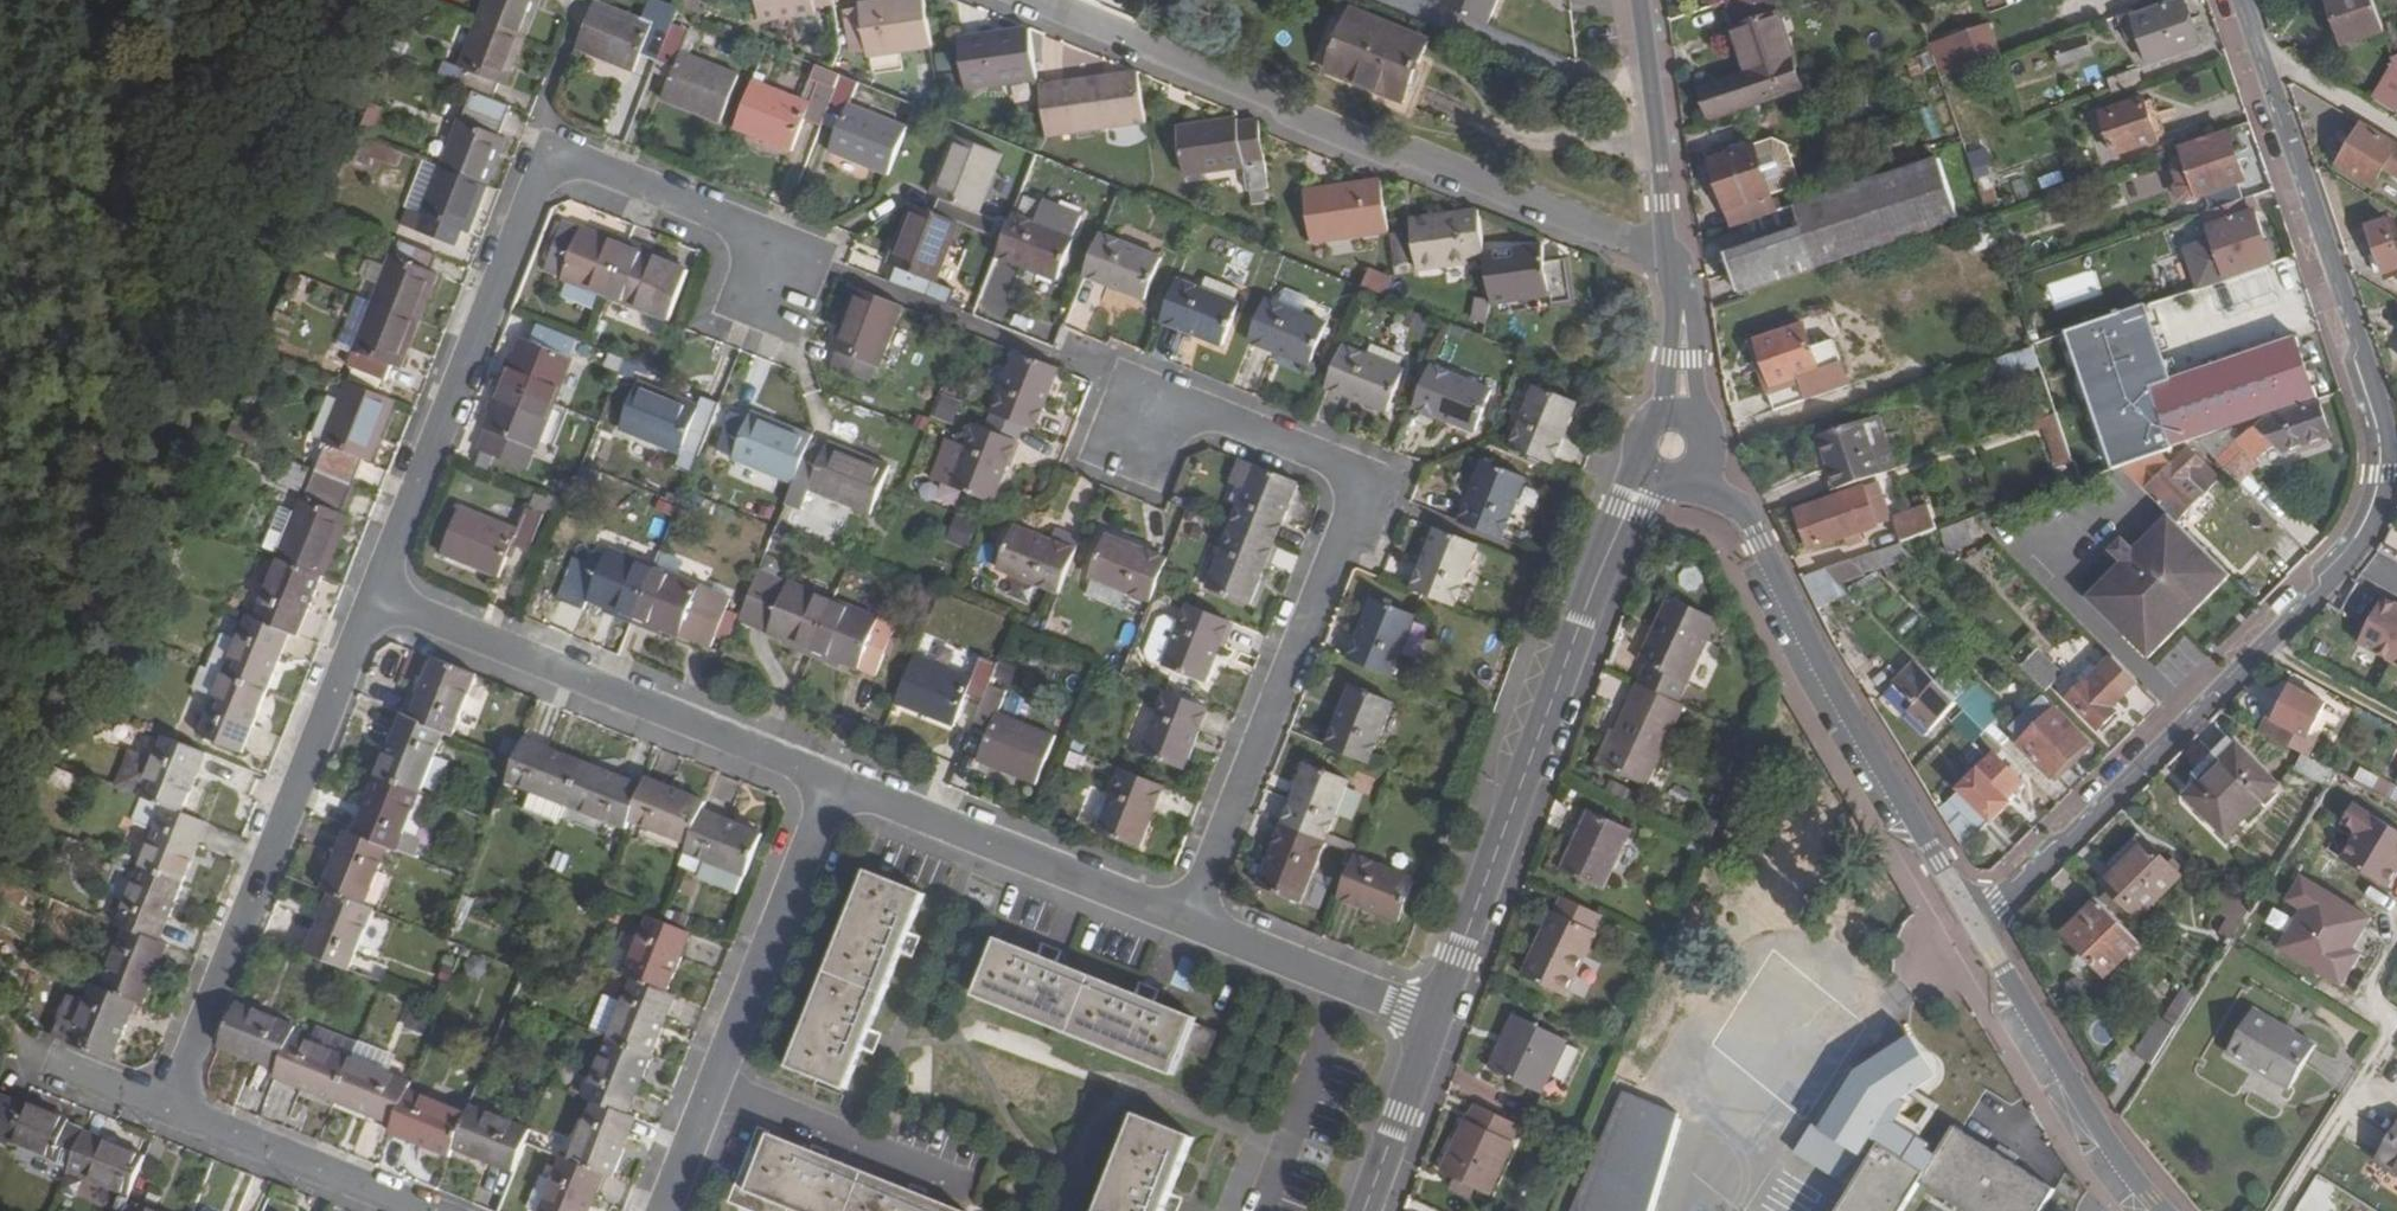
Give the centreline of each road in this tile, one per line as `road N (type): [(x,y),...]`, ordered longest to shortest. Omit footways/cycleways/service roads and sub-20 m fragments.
road 1 (residential): [(1978,930),(2363,547),(2378,517),(2386,434),(2239,0)]
road 2 (residential): [(370,601),(546,173),(591,171),(781,252),(765,291)]
road 3 (residential): [(1153,389),(1345,466),(1361,497),(1185,926)]
road 4 (residential): [(1025,0),(1673,260)]
road 5 (residential): [(1672,443),(1625,510),(1438,1016)]
road 6 (residential): [(1672,443),(1756,545),(1978,930)]
road 7 (residential): [(169,1108),(370,601)]
road 8 (residential): [(832,786),(370,601)]
road 9 (residential): [(662,1210),(832,786)]
road 10 (residential): [(1185,926),(832,786)]
road 11 (residential): [(1978,930),(2118,1178),(2144,1210)]
road 12 (residential): [(432,1210),(169,1108)]
road 13 (residential): [(1438,1016),(1185,926)]
road 14 (residential): [(1643,0),(1673,260)]
road 15 (residential): [(1438,1016),(1365,1210)]
road 16 (residential): [(1673,260),(1681,361),(1672,443)]

